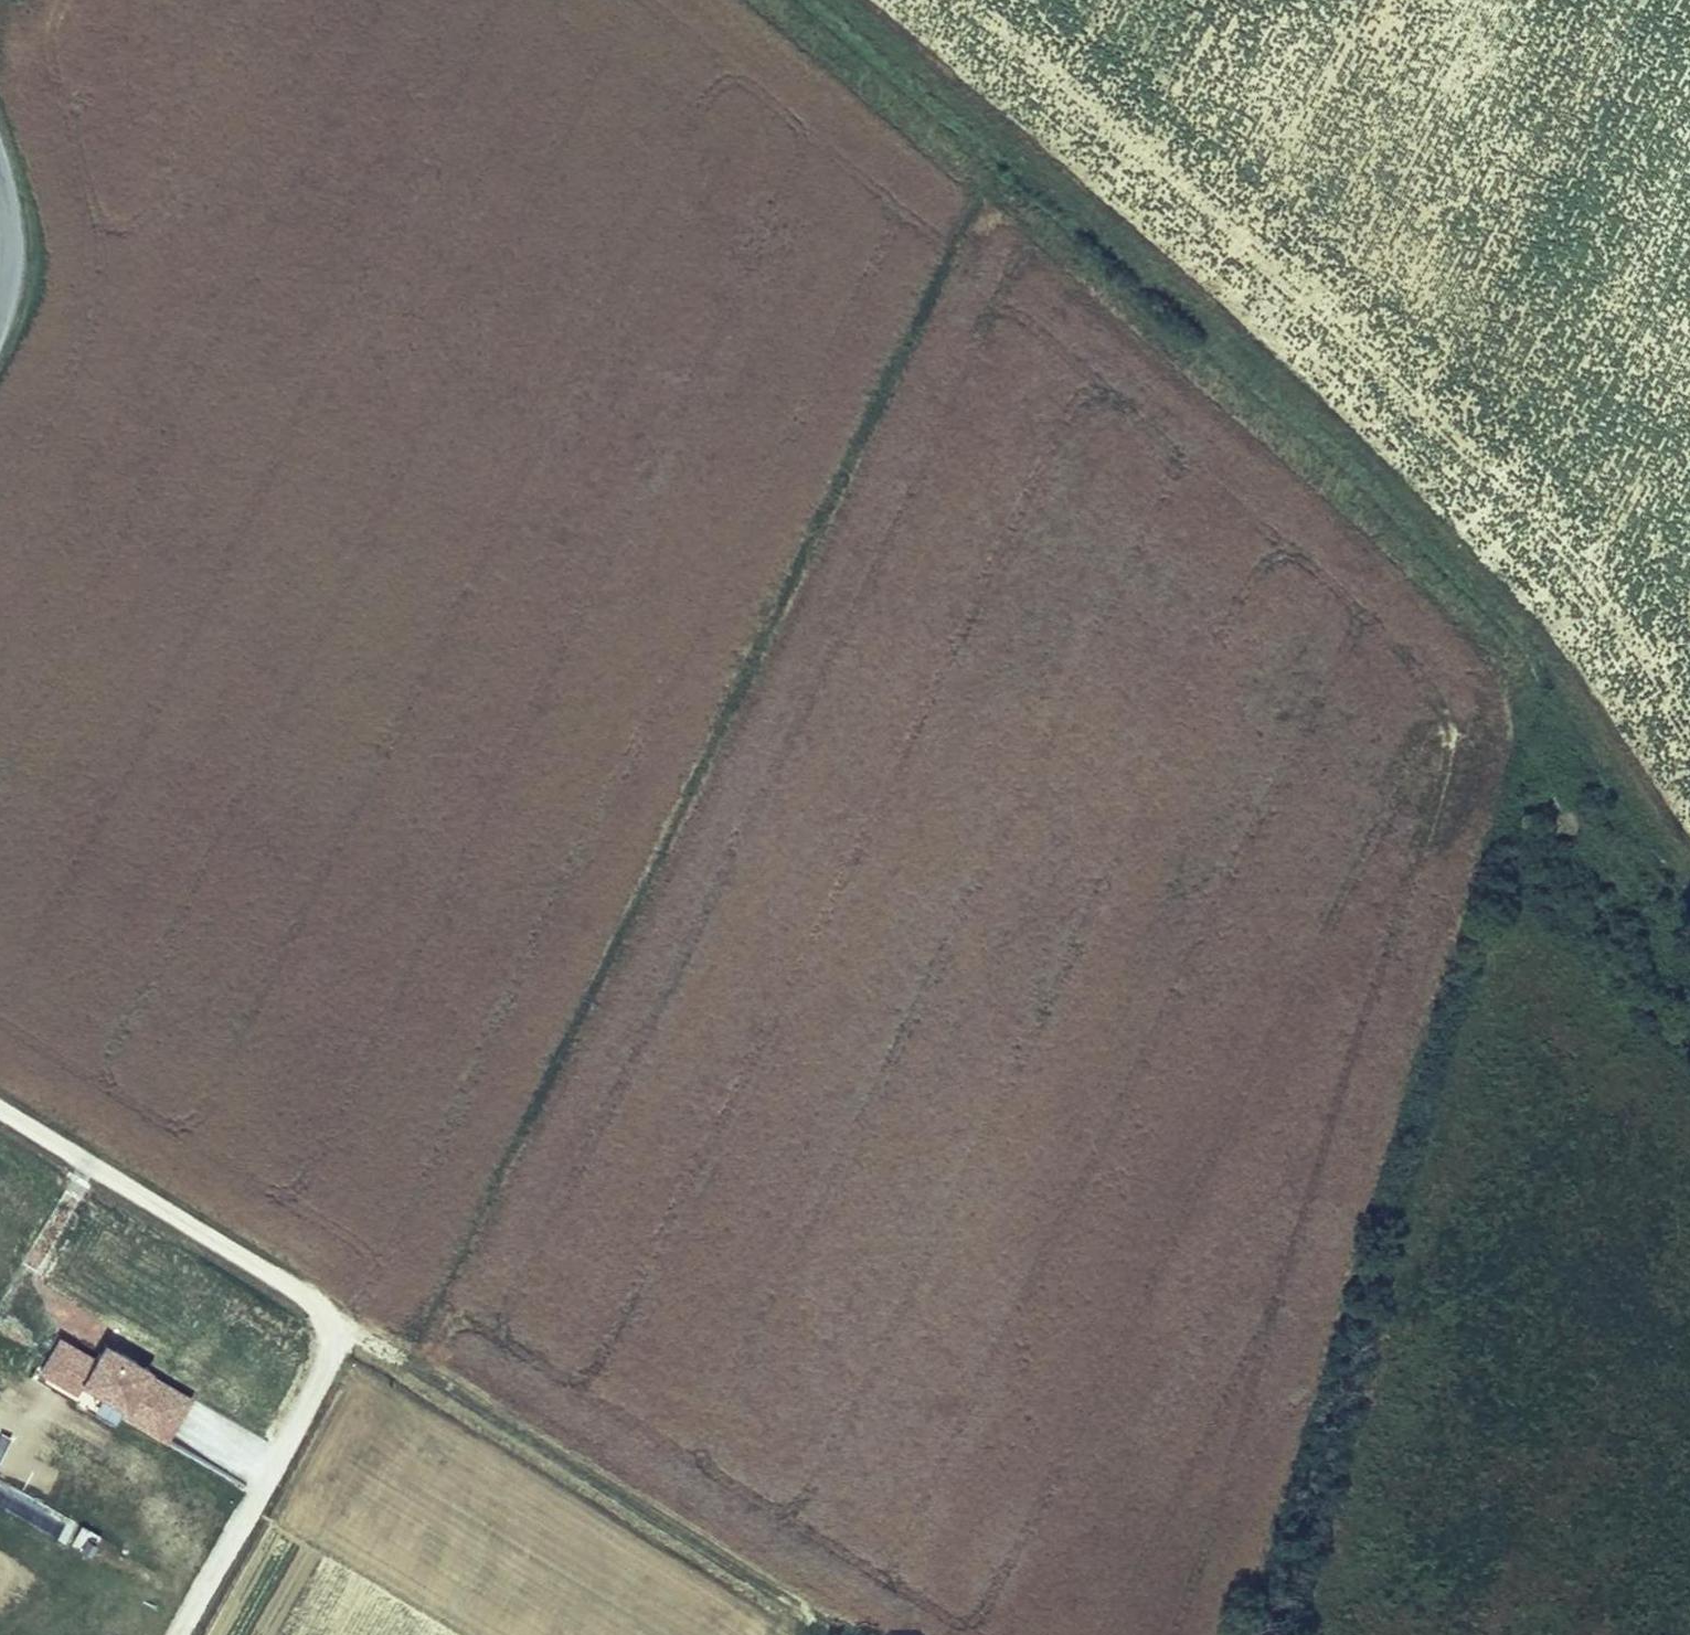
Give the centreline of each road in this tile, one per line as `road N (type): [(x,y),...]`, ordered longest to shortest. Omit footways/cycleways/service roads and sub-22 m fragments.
road 1 (track): [(0,1113),(840,1634)]
road 2 (unclassified): [(0,172),(10,242),(0,307)]

